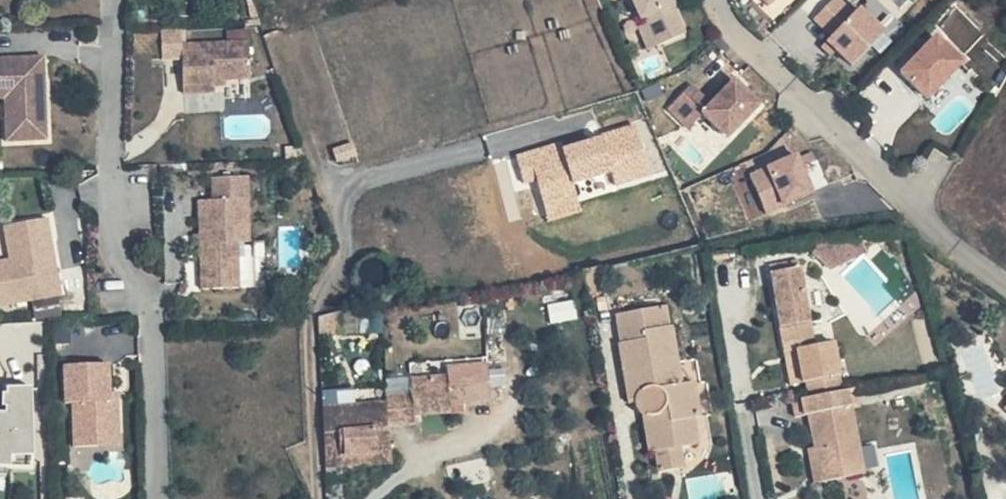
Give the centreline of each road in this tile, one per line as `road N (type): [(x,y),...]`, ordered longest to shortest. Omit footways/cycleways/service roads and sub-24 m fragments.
road 1 (residential): [(1005,282),(958,248),(813,111),(716,0)]
road 2 (track): [(309,316),(338,236),(333,186),(289,88)]
road 3 (residential): [(763,498),(728,266)]
road 4 (residential): [(317,498),(309,316)]

